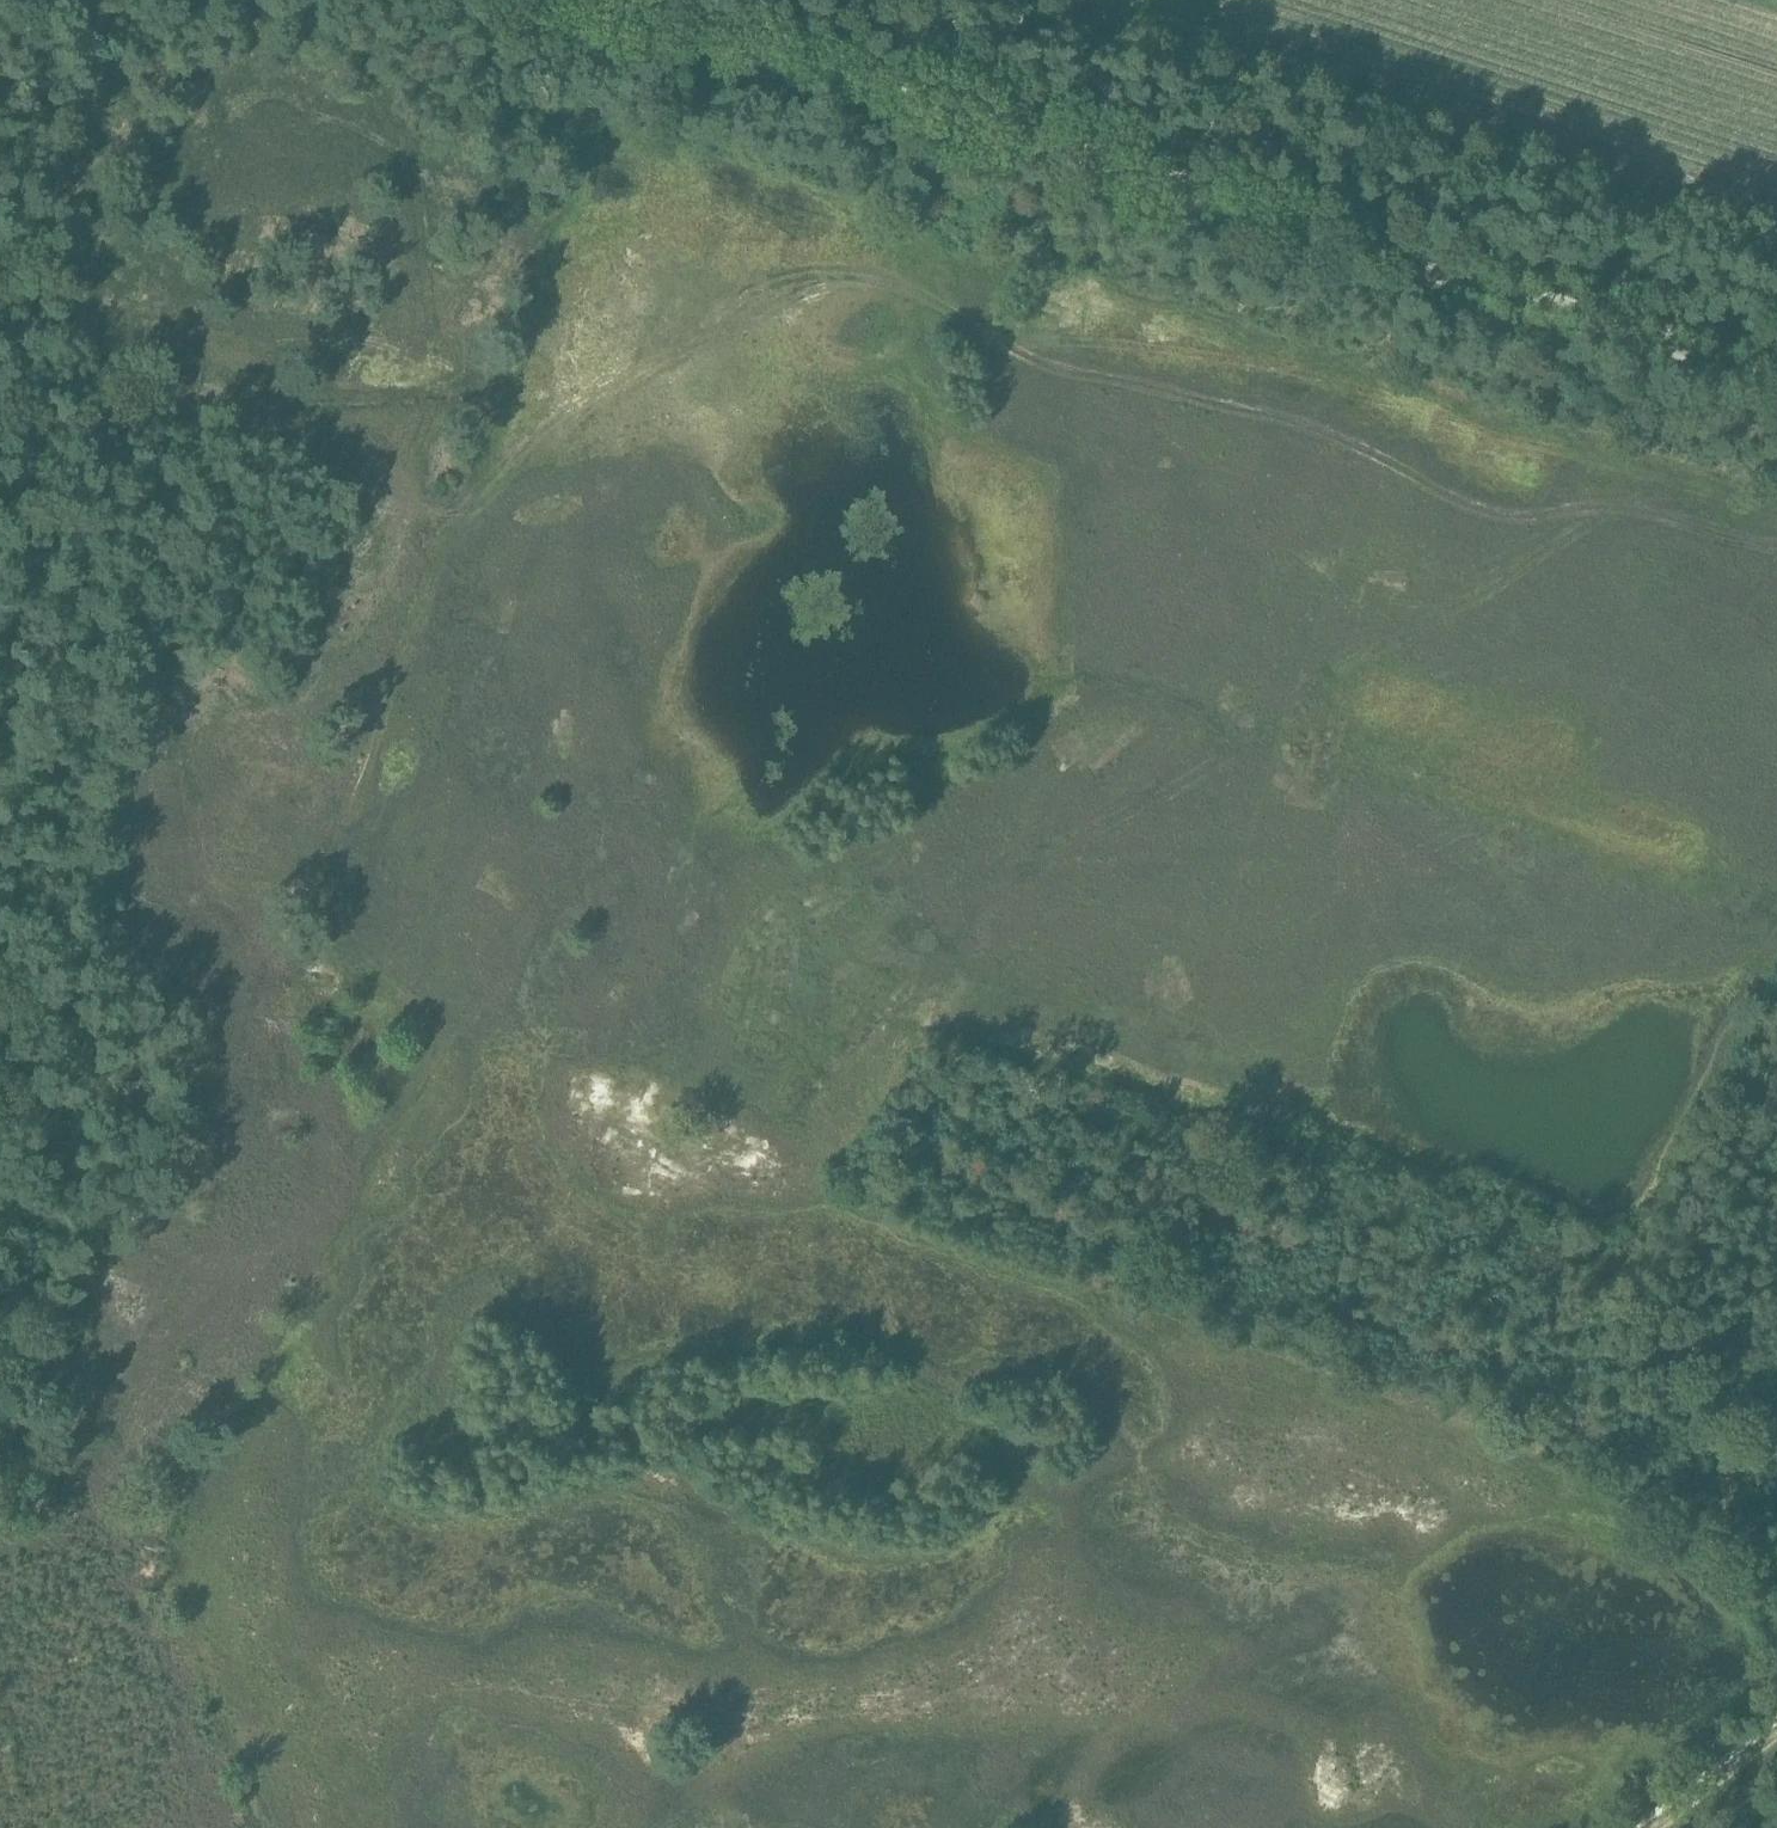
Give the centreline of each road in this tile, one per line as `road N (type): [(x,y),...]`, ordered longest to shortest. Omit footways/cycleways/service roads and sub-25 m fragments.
road 1 (tertiary): [(1776,366),(641,0)]
road 2 (track): [(1657,1827),(1776,1736)]

